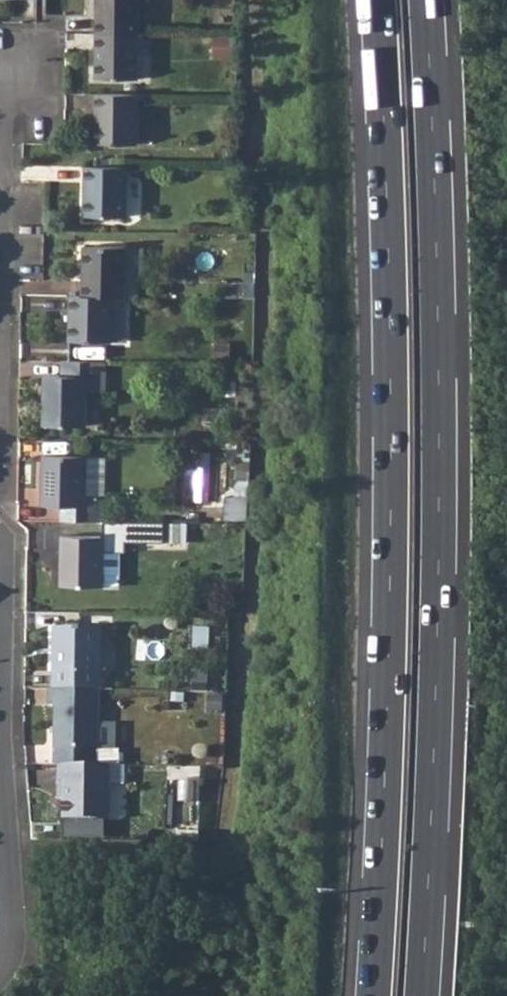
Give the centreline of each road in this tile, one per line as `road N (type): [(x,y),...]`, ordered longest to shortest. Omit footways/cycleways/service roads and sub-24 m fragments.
road 1 (motorway): [(422,995),(440,472),(427,0)]
road 2 (motorway): [(378,0),(391,543),(374,995)]
road 3 (residential): [(0,965),(7,953),(0,773)]

